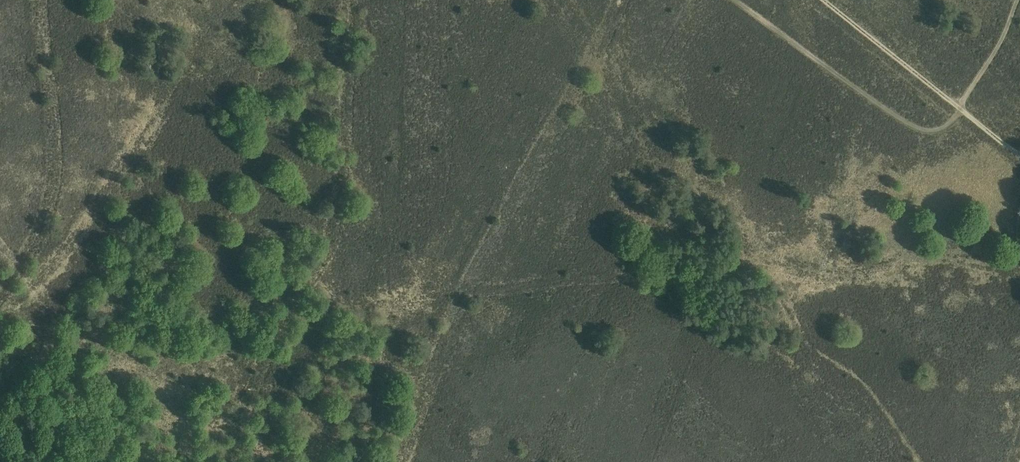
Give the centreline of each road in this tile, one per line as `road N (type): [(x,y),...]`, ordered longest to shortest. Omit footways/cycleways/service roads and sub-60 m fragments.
road 1 (track): [(824,0),(1019,153)]

